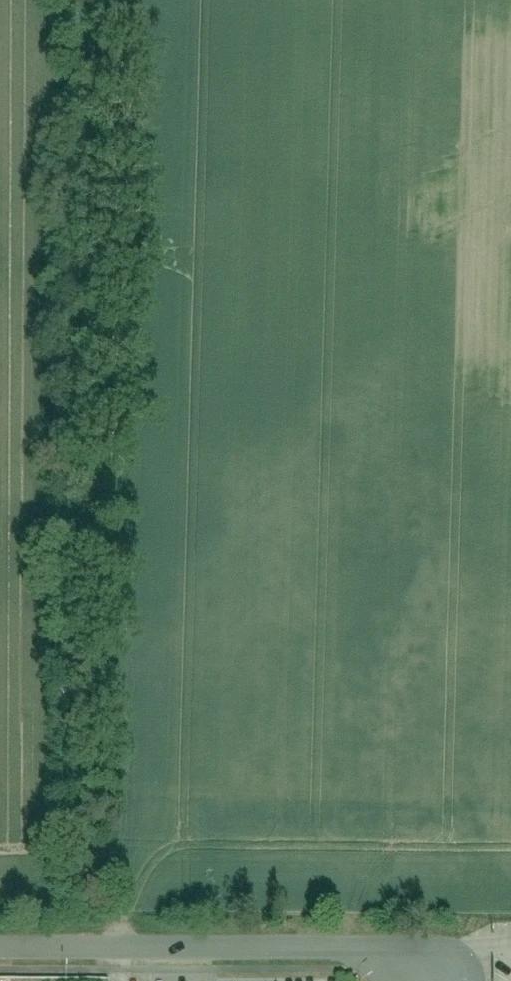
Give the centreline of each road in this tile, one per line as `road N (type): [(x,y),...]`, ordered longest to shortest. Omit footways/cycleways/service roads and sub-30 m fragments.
road 1 (residential): [(0,949),(413,943),(434,980)]

